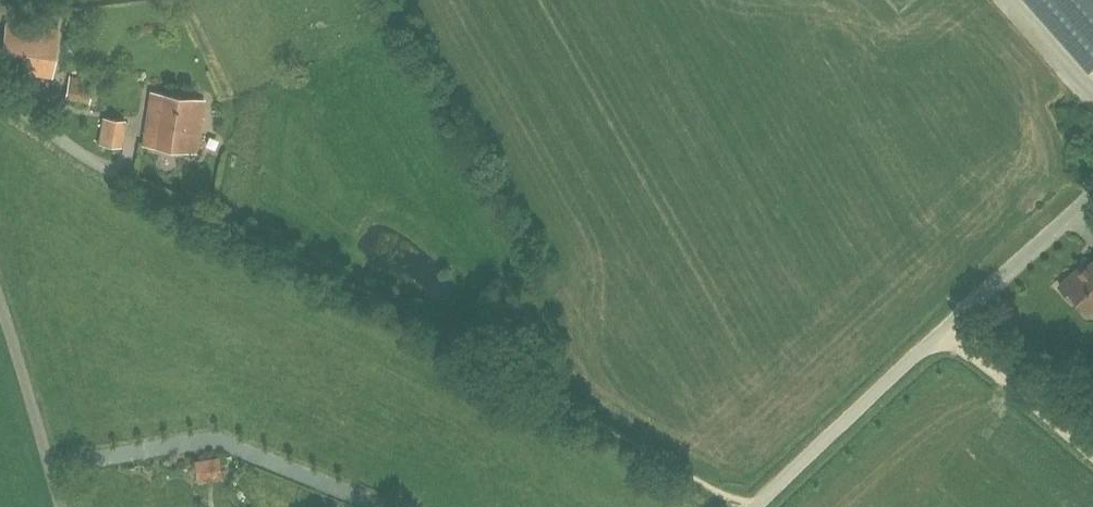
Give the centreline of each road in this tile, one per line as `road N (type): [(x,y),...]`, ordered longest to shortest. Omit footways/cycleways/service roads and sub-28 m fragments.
road 1 (unclassified): [(753,506),(1092,196)]
road 2 (track): [(948,331),(1092,453)]
road 3 (residential): [(54,506),(0,335)]
road 4 (unclassified): [(119,173),(0,113)]

